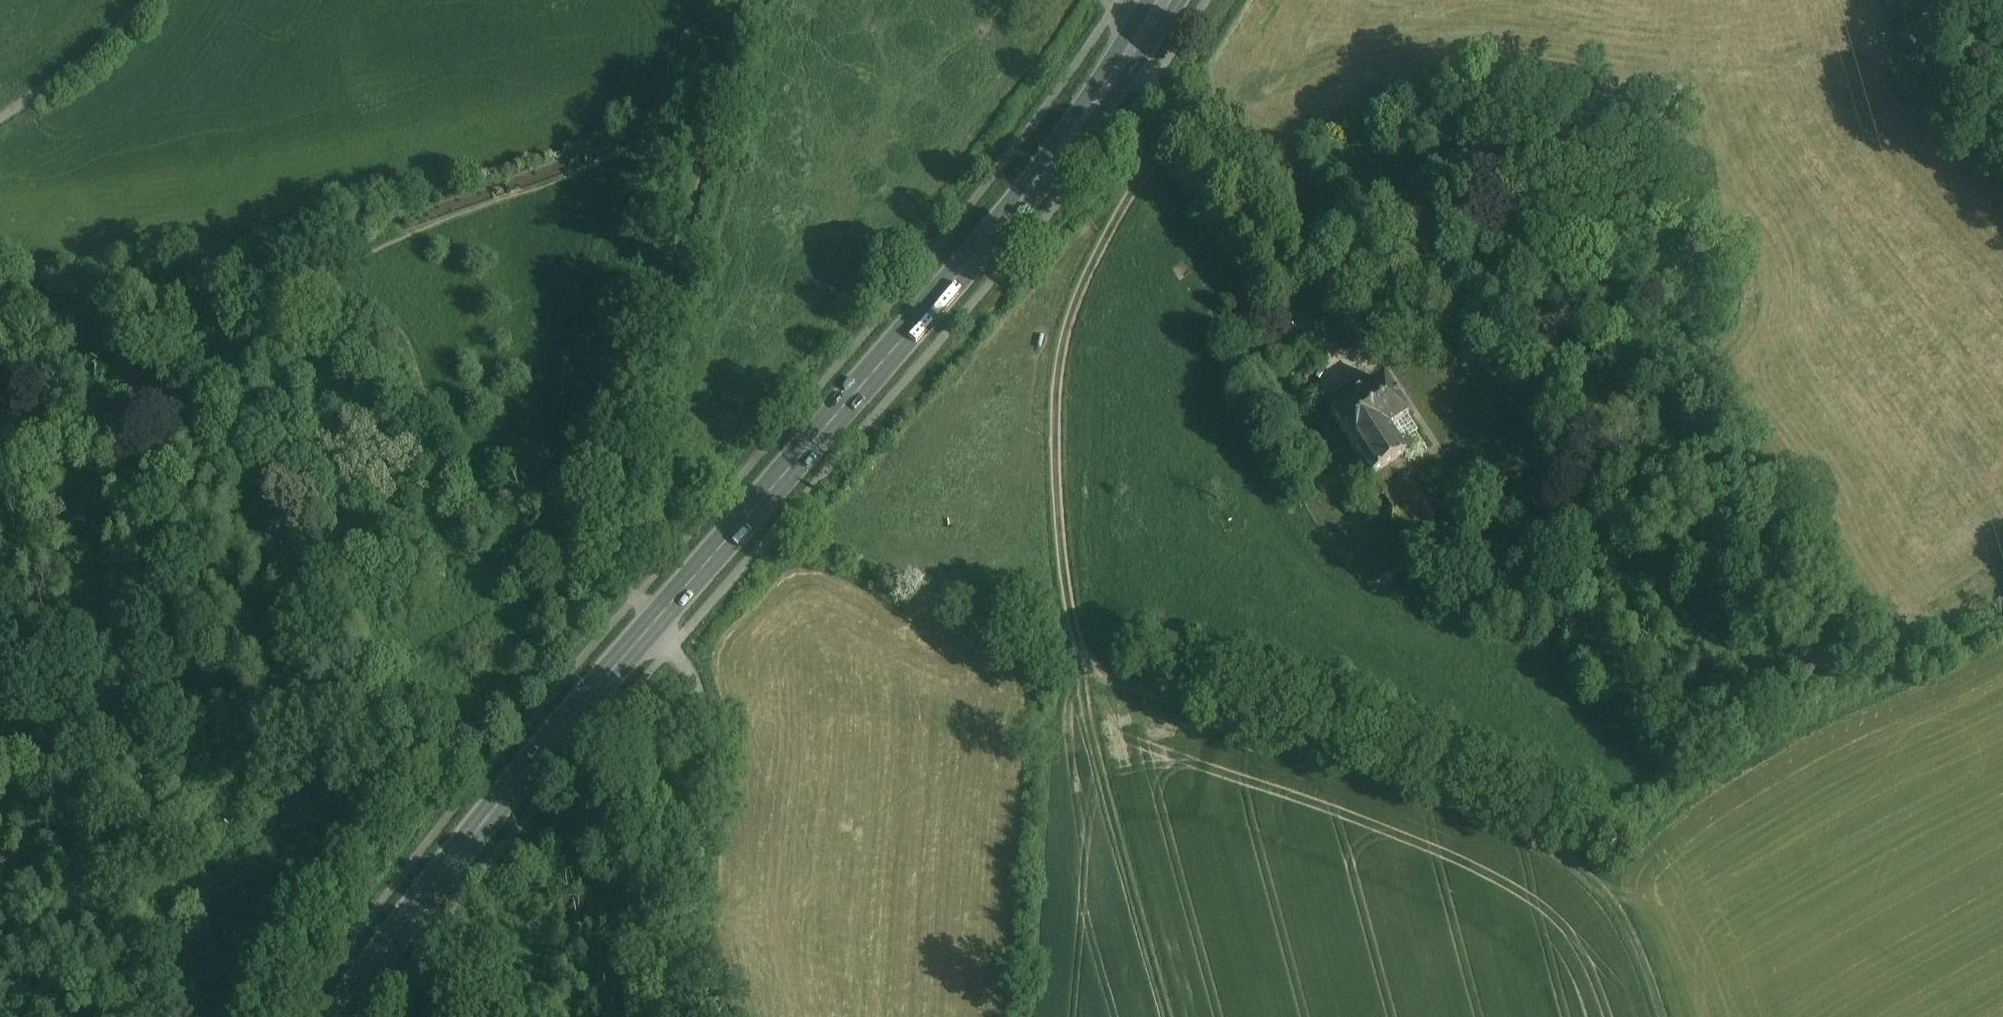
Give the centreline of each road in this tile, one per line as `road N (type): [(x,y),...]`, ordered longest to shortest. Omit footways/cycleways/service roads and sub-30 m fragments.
road 1 (primary): [(1159,0),(1074,134),(468,842),(338,1016)]
road 2 (track): [(1185,130),(1096,260),(1064,341),(1056,437),(1062,543),(1071,620),(1085,658),(1122,680),(1512,824),(1557,849),(1611,894),(1663,1016)]
road 3 (track): [(724,1016),(699,890),(702,707),(655,623)]

